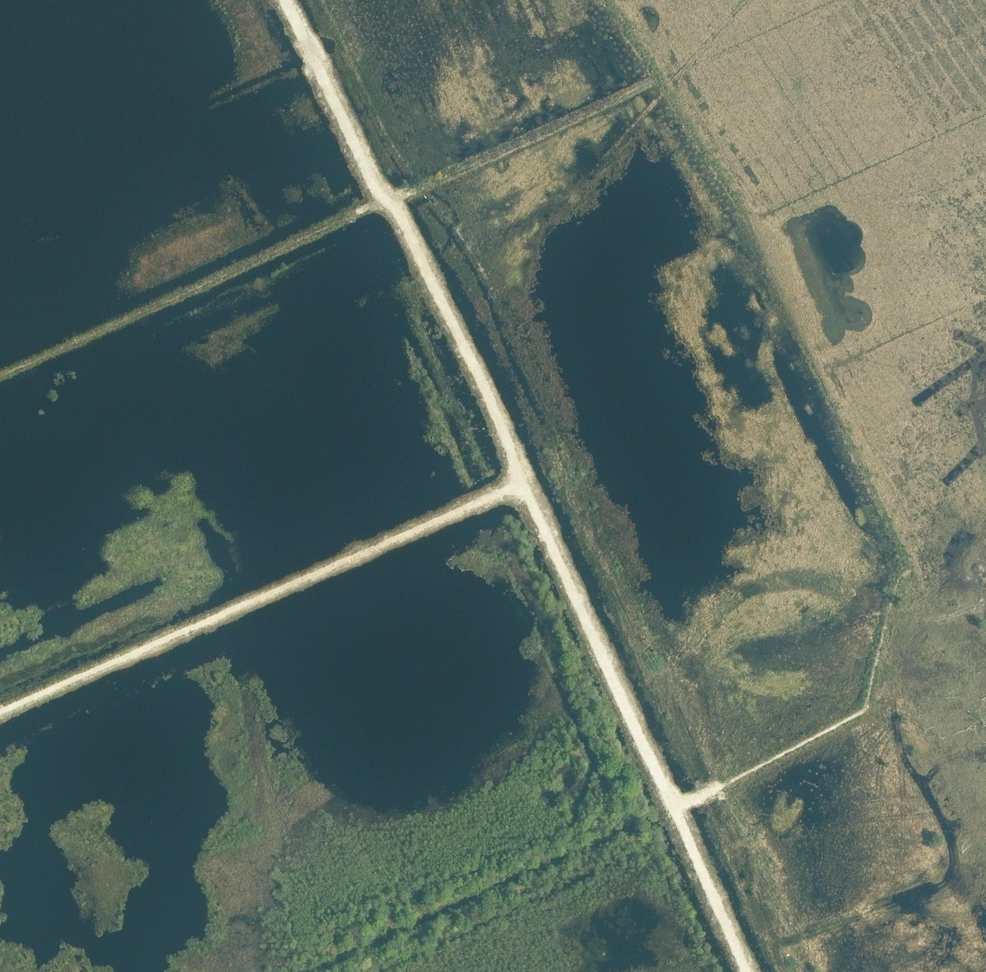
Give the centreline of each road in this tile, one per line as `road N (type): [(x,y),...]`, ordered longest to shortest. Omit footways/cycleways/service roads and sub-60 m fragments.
road 1 (track): [(747,971),(460,341),(364,166),(286,0)]
road 2 (track): [(653,82),(0,376)]

